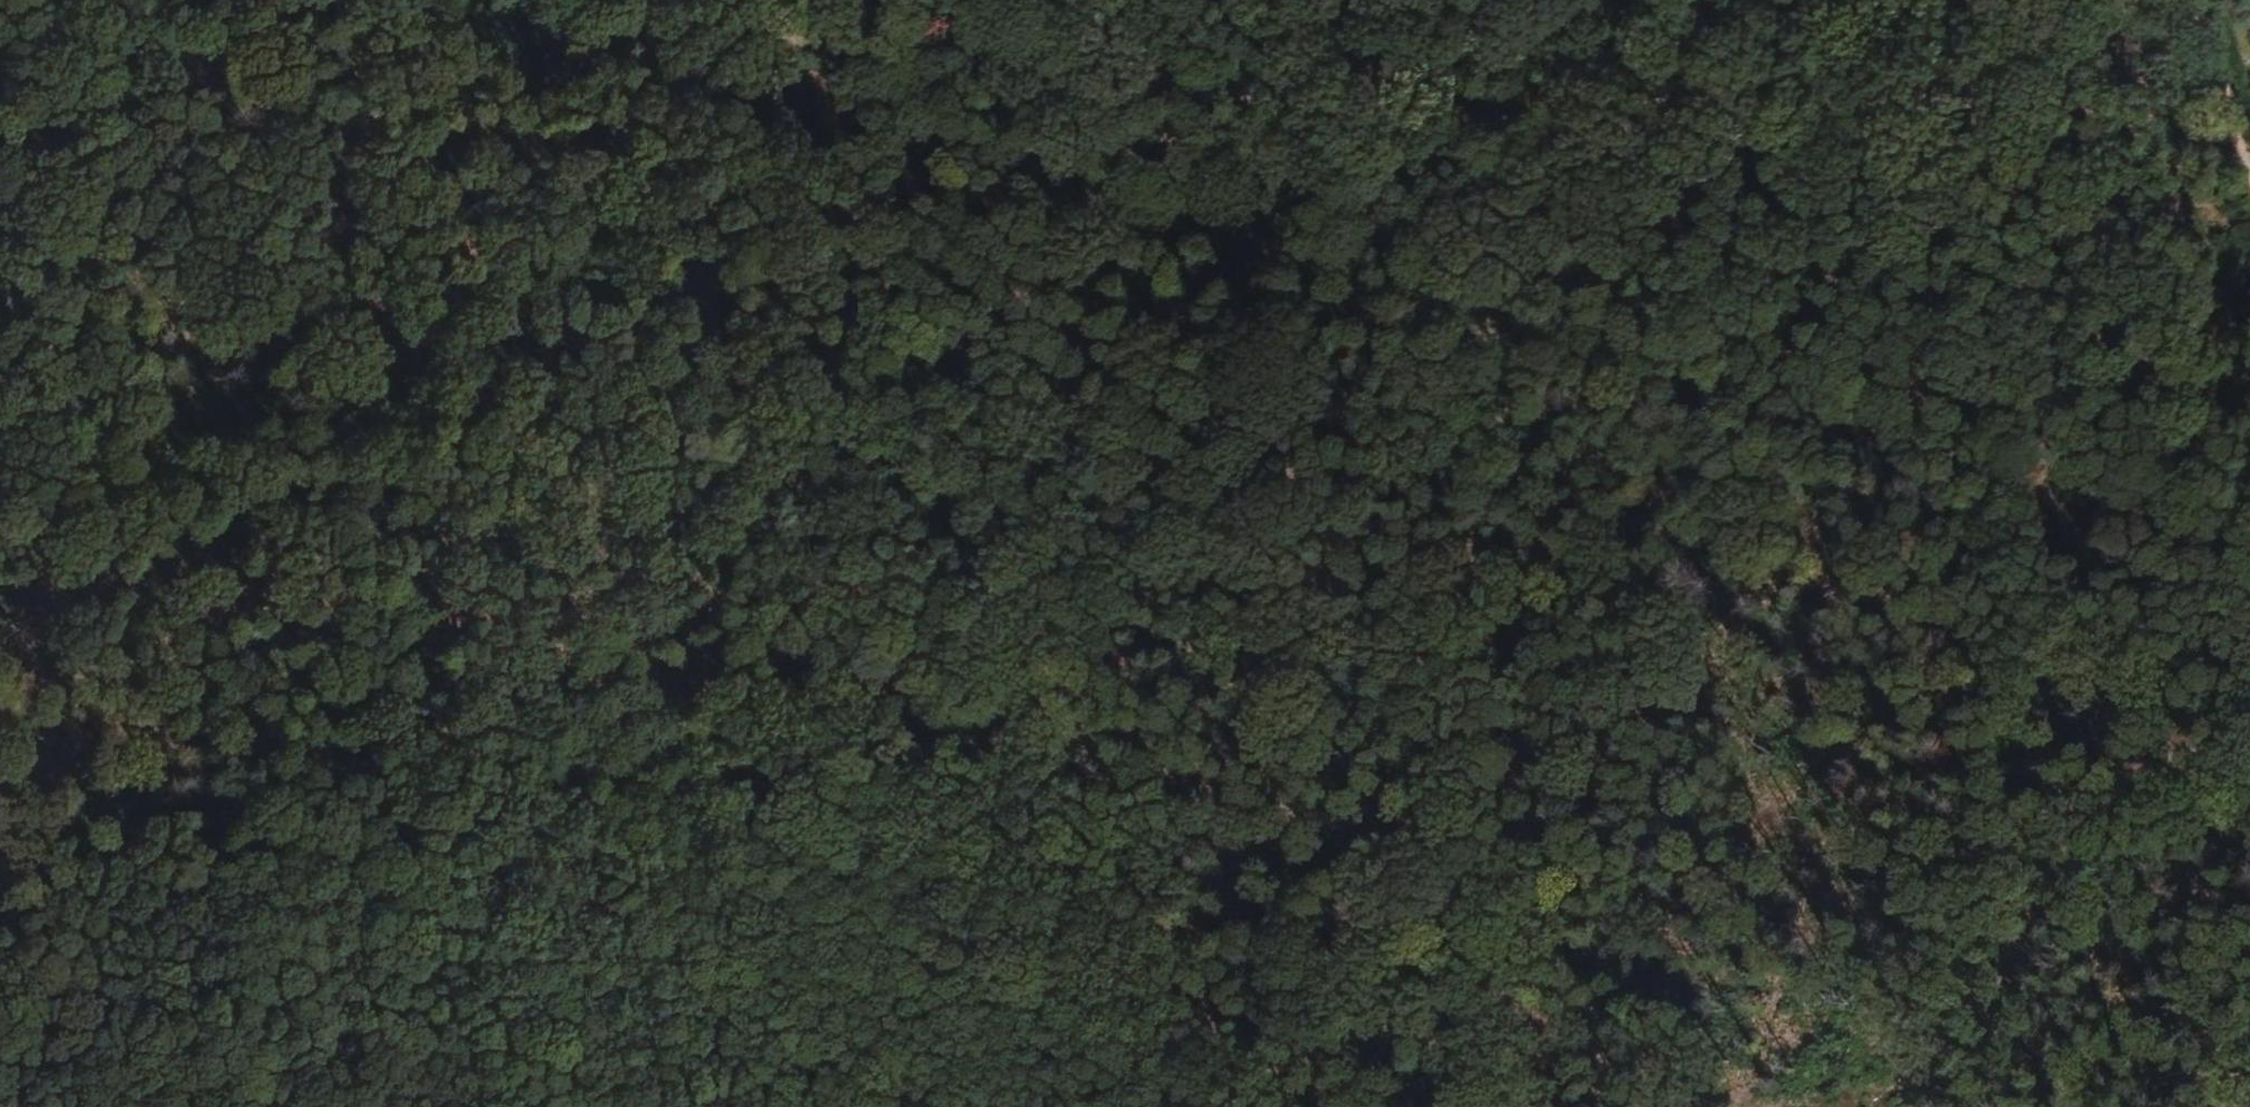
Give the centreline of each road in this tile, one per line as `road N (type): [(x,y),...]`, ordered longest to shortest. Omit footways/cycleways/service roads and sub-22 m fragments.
road 1 (track): [(819,26),(1004,54),(1268,109),(1415,122),(1542,117),(1706,95),(1835,117),(1928,101),(2049,58),(2165,0)]
road 2 (track): [(819,26),(1087,739),(1240,1106)]
road 3 (track): [(2193,0),(2249,162)]
road 4 (track): [(665,0),(819,26)]

